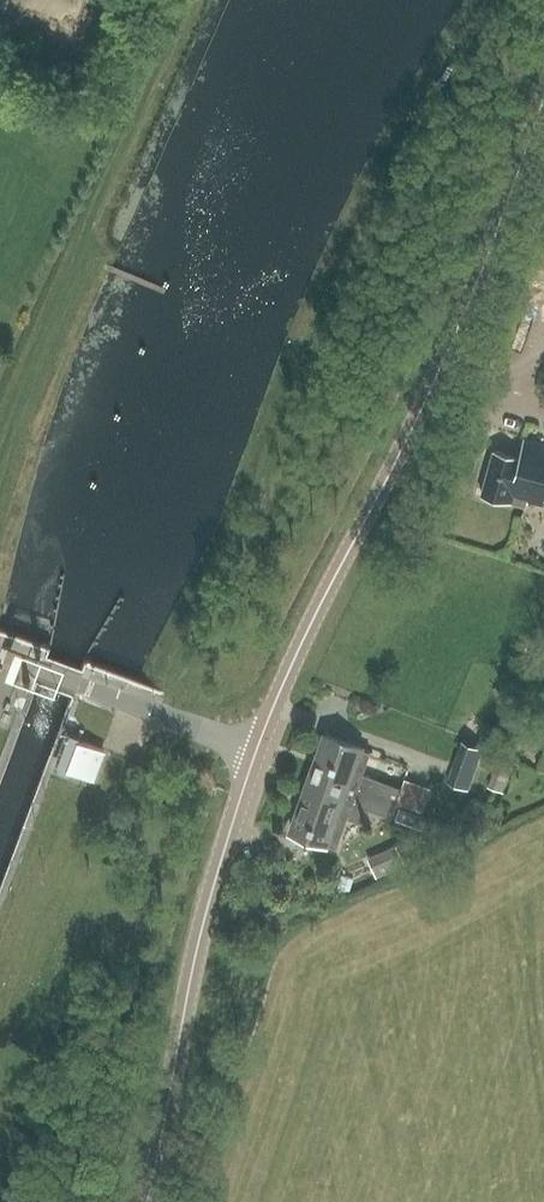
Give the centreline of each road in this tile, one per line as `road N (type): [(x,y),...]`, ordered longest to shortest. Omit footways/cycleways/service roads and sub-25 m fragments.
road 1 (unclassified): [(256,747),(475,290),(543,100)]
road 2 (unclassified): [(145,1201),(205,914),(256,747)]
road 3 (unclassified): [(256,747),(0,655)]

